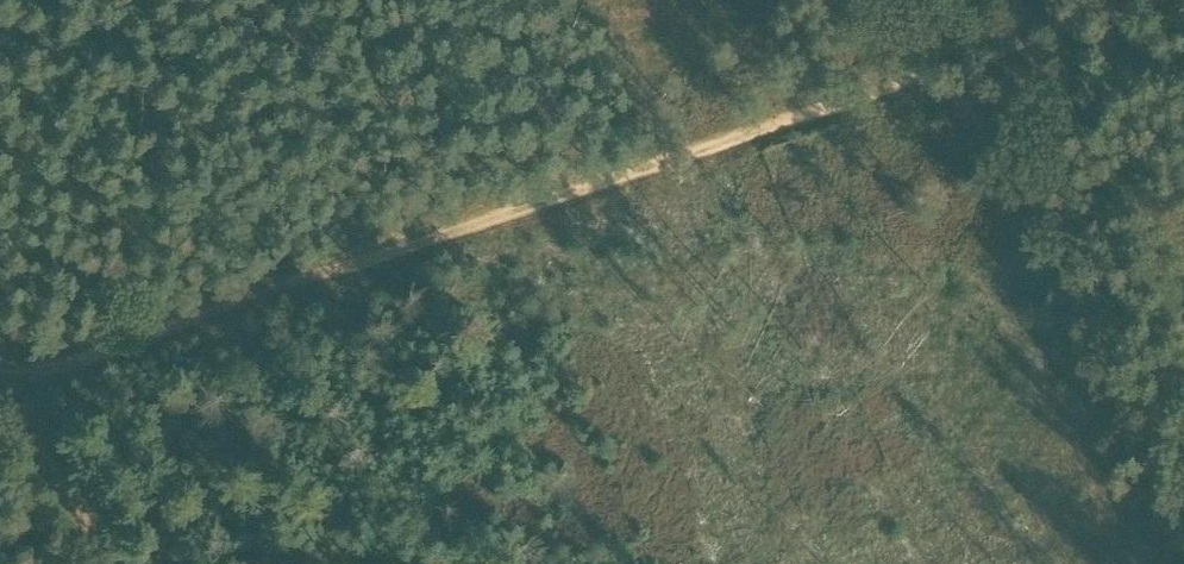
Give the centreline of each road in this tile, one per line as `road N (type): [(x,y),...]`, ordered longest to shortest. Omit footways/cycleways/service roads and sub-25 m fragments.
road 1 (track): [(0,384),(949,71)]
road 2 (track): [(949,71),(1163,0)]
road 3 (track): [(0,391),(104,563)]

